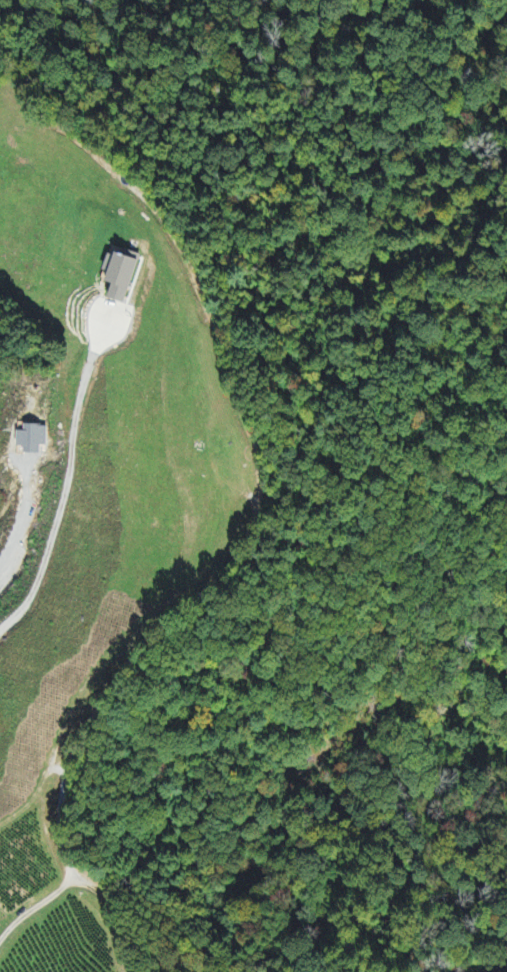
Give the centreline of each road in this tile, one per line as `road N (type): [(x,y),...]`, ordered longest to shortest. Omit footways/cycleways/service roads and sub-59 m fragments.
road 1 (residential): [(0,939),(64,883),(63,787),(95,714),(153,636),(231,566),(260,505),(253,442),(175,239),(153,205),(49,126)]
road 2 (residential): [(0,632),(39,583),(71,472),(60,359)]

